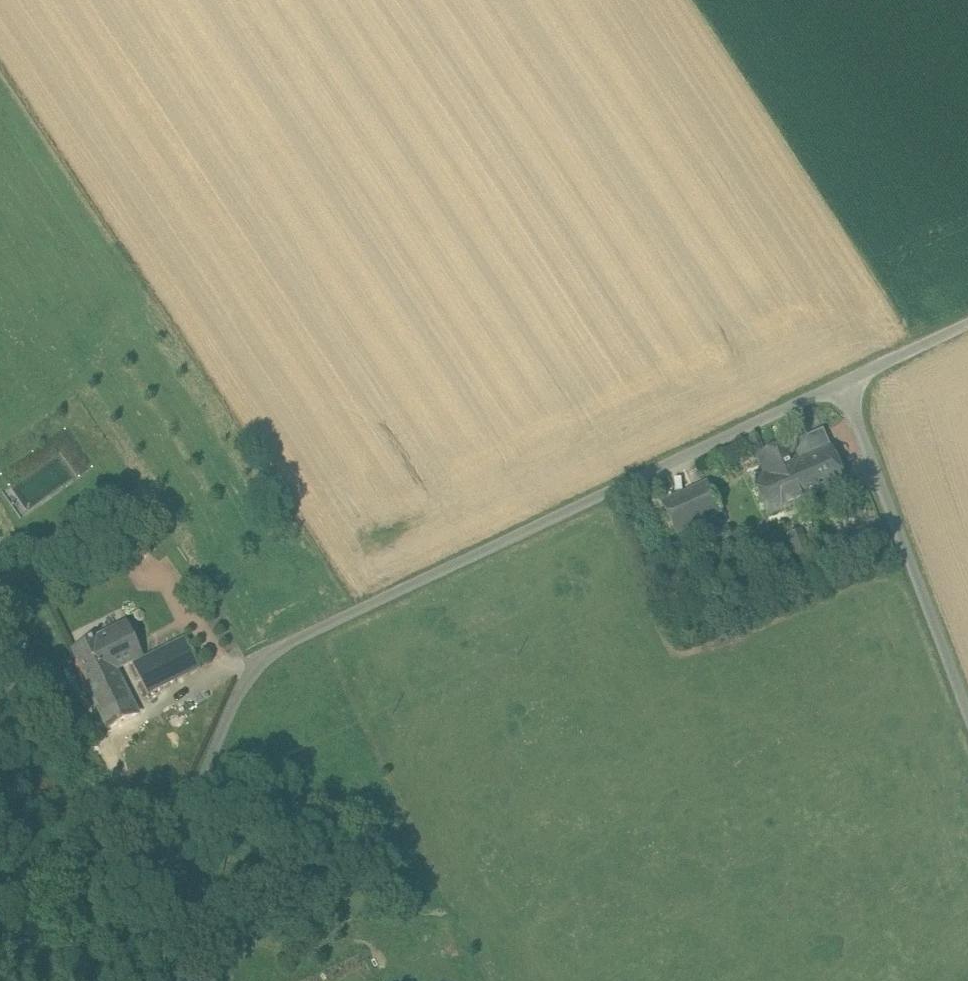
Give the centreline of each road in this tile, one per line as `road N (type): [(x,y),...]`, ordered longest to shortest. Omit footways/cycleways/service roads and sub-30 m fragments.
road 1 (unclassified): [(197,980),(170,917),(167,865),(235,707),(281,649),(842,386)]
road 2 (unclassified): [(967,695),(842,386)]
road 3 (unclassified): [(842,386),(967,327)]

